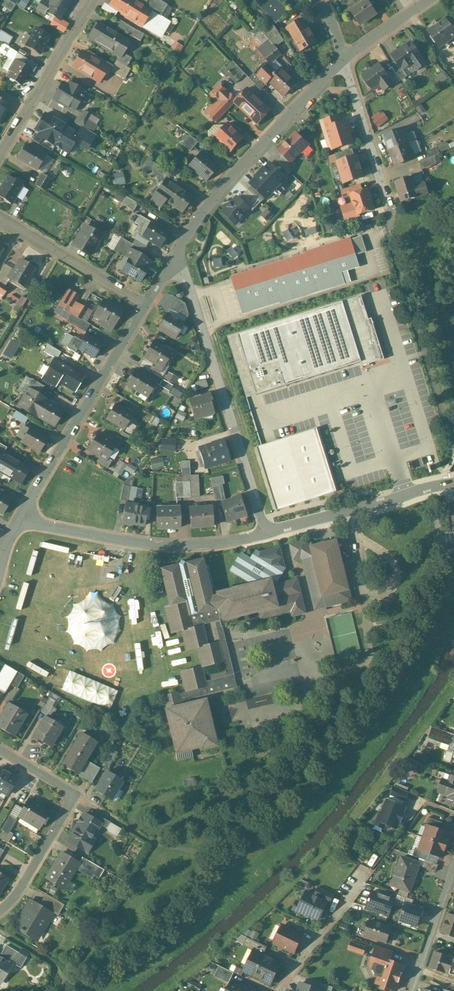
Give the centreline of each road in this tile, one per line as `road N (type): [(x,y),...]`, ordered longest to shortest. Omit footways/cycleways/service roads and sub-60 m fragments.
road 1 (residential): [(176,254),(266,534)]
road 2 (residential): [(342,59),(228,180),(176,254)]
road 3 (residential): [(266,534),(165,546),(19,520)]
road 4 (residential): [(145,306),(19,520)]
road 5 (residential): [(0,750),(64,787),(70,799),(0,912)]
road 6 (residential): [(453,483),(266,534)]
road 7 (residential): [(91,0),(0,153)]
road 8 (residential): [(0,221),(145,306)]
road 9 (residential): [(342,59),(390,210)]
road 10 (residential): [(280,990),(362,879)]
road 11 (residential): [(412,990),(453,872)]

